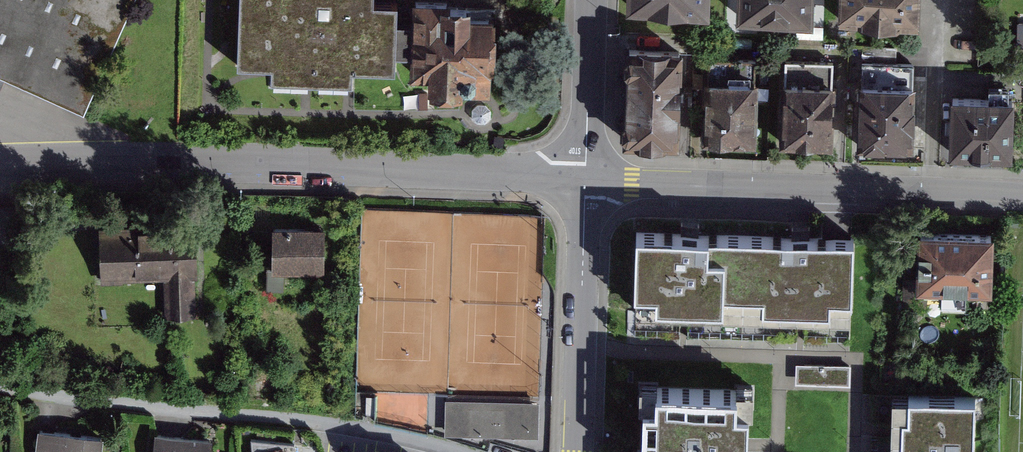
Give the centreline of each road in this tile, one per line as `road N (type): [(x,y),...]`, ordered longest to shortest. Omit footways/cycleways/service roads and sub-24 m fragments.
road 1 (tertiary): [(0,171),(511,173),(586,182)]
road 2 (residential): [(0,385),(370,429),(460,451)]
road 3 (tertiary): [(586,182),(1022,198)]
road 4 (residential): [(575,451),(586,182)]
road 5 (tertiary): [(586,182),(590,0)]

